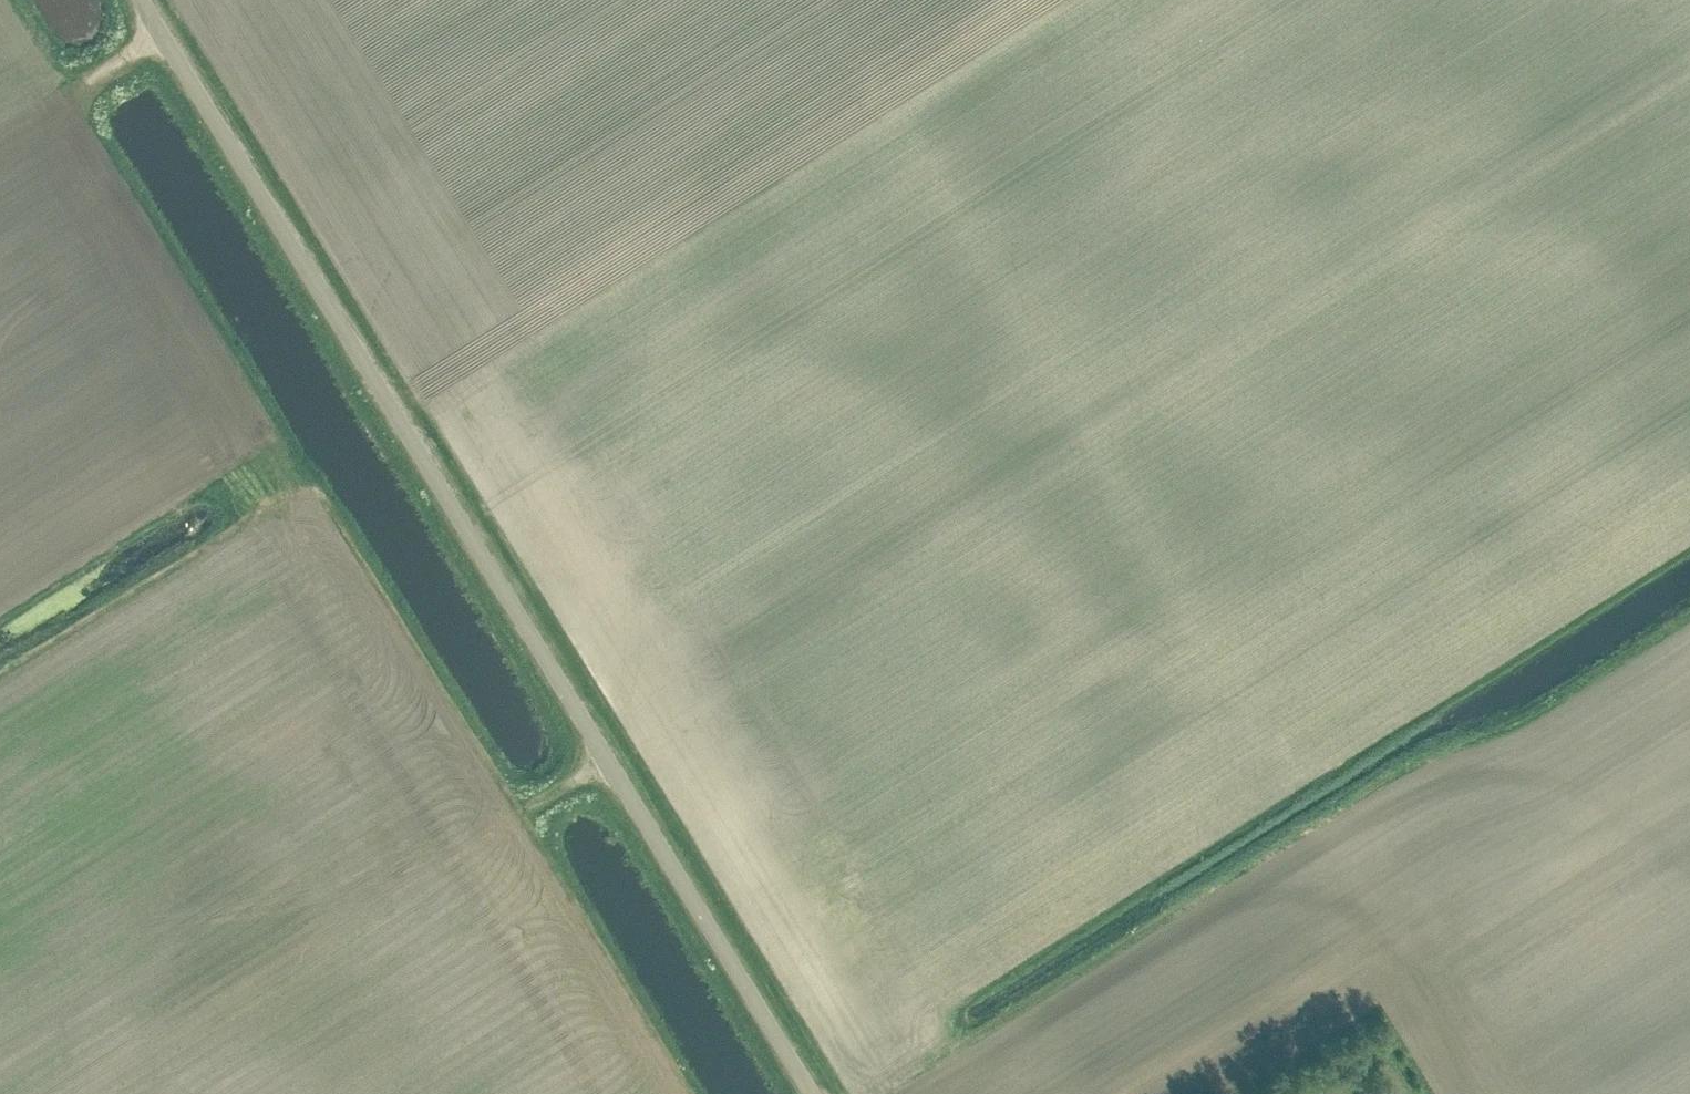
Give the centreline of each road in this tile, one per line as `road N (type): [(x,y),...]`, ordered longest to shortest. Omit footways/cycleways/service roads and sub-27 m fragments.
road 1 (unclassified): [(813,1093),(142,0)]

